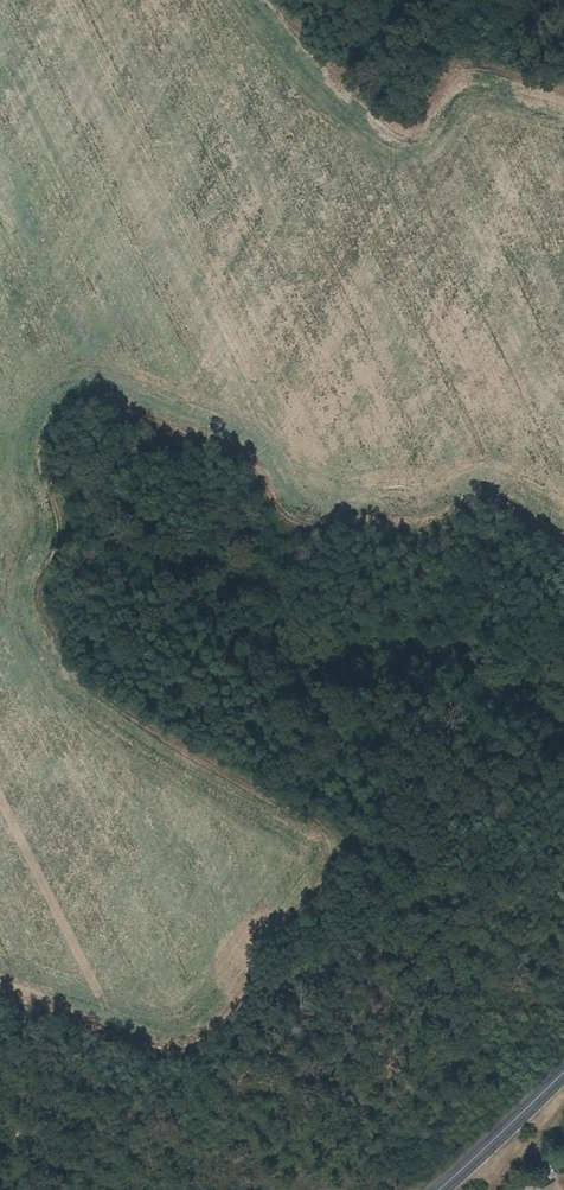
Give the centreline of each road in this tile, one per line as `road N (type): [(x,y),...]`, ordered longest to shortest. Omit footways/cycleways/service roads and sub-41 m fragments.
road 1 (track): [(563,528),(487,489),(425,530),(285,510),(235,437),(77,383),(51,429),(62,529),(34,595),(95,686),(340,829),(339,857),(209,1020),(141,1035),(0,989)]
road 2 (track): [(281,0),(426,141),(468,59),(563,87)]
road 3 (secondary): [(563,1071),(435,1189)]

